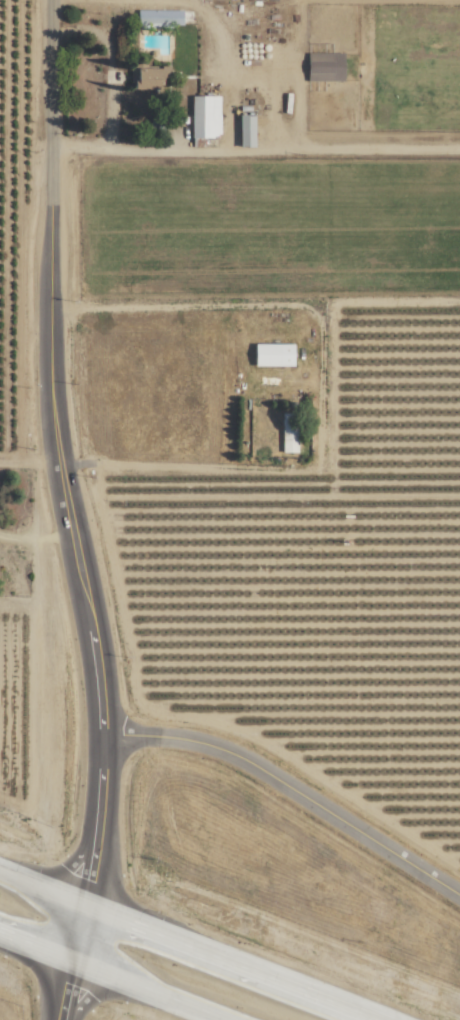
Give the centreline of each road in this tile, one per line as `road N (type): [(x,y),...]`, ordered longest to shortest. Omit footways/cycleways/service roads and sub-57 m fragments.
road 1 (residential): [(54,0),(54,401),(104,738),(94,865),(62,1019)]
road 2 (secondary): [(380,1019),(0,874)]
road 3 (residential): [(104,738),(182,741),(238,759),(459,897)]
road 4 (secondary): [(0,937),(218,1019)]

